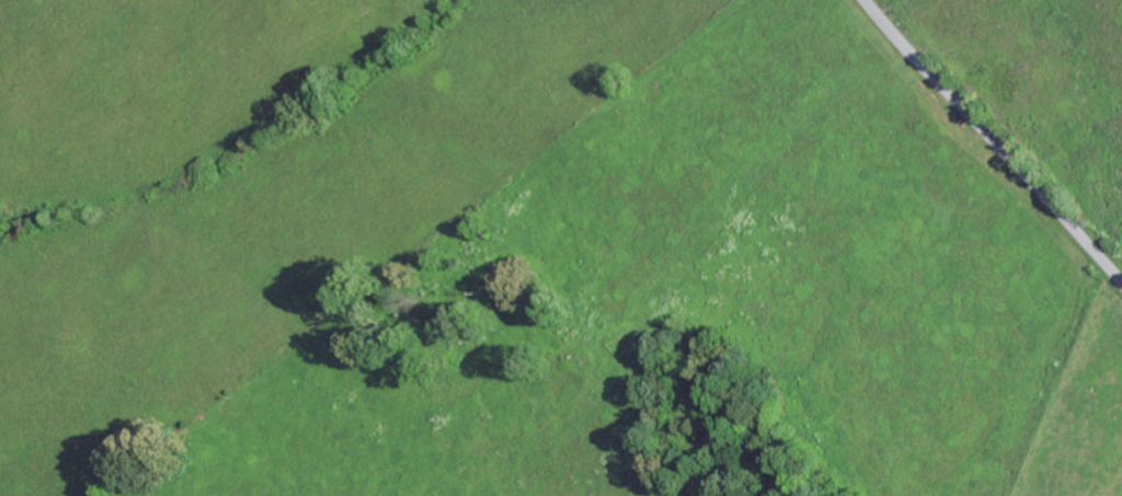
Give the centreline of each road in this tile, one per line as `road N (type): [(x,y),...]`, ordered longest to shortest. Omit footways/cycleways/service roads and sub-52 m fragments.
road 1 (residential): [(1121,280),(865,0)]

